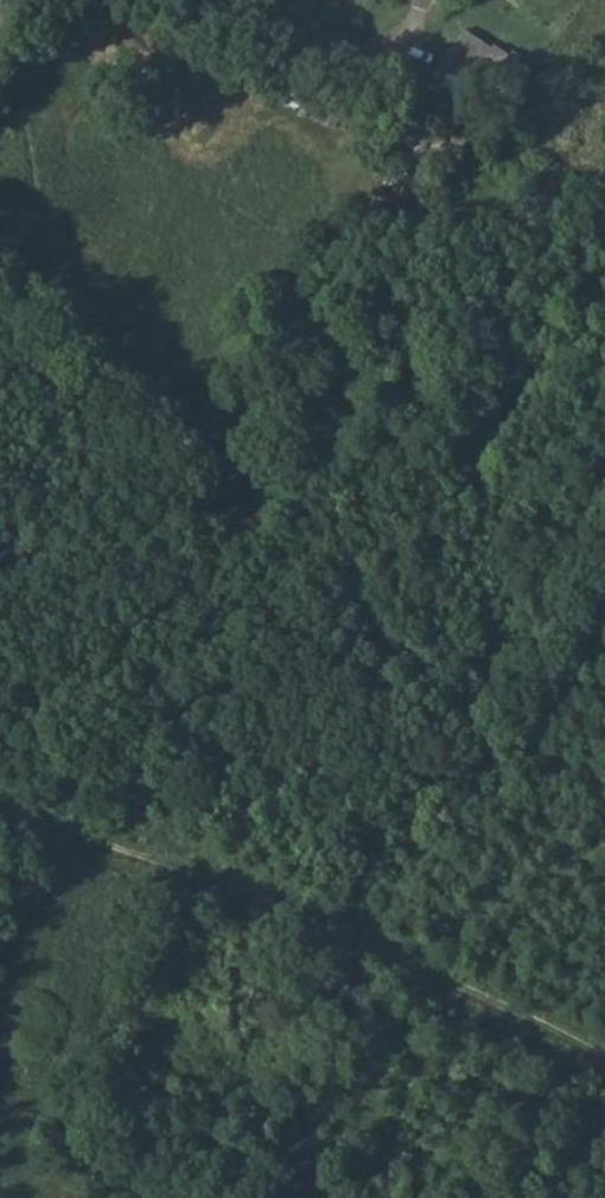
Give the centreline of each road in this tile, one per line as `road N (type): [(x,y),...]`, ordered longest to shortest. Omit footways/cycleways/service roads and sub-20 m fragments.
road 1 (track): [(0,811),(336,932),(604,1063)]

